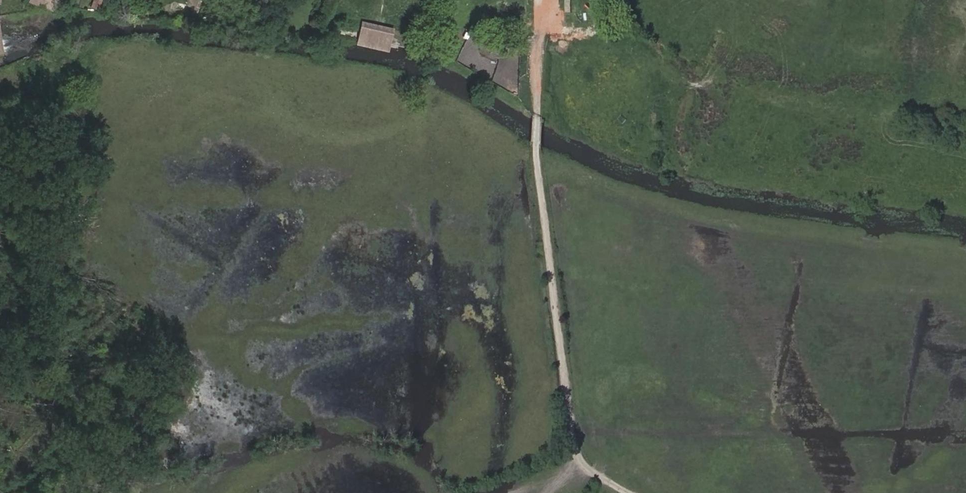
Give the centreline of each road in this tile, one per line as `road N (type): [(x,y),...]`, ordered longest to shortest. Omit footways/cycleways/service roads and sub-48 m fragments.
road 1 (track): [(540,0),(537,151),(569,419),(583,465),(627,492)]

